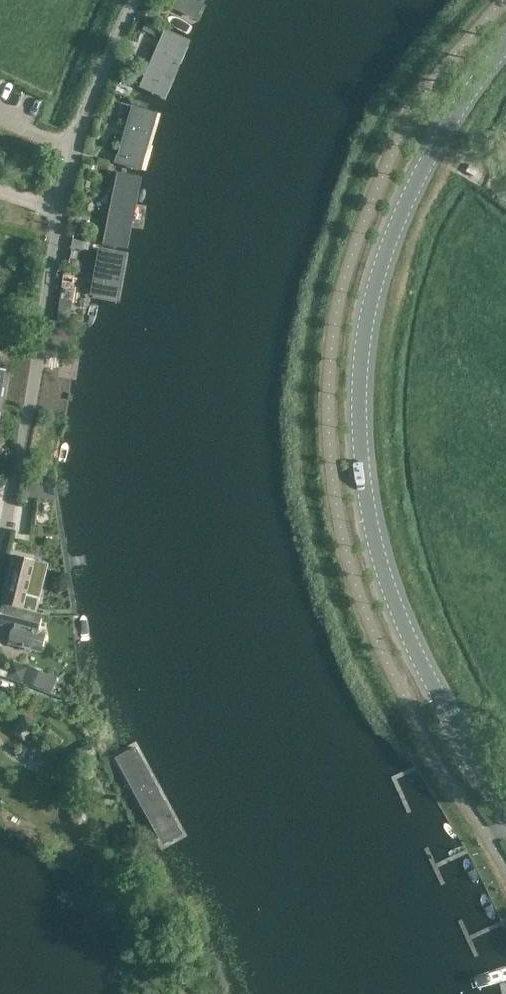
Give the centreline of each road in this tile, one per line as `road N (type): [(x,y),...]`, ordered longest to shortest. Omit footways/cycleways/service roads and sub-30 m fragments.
road 1 (secondary): [(505,806),(403,623),(375,536),(360,430),(368,322),(401,212),(454,113),(505,45)]
road 2 (unclassified): [(0,523),(32,402),(75,148),(143,0)]

